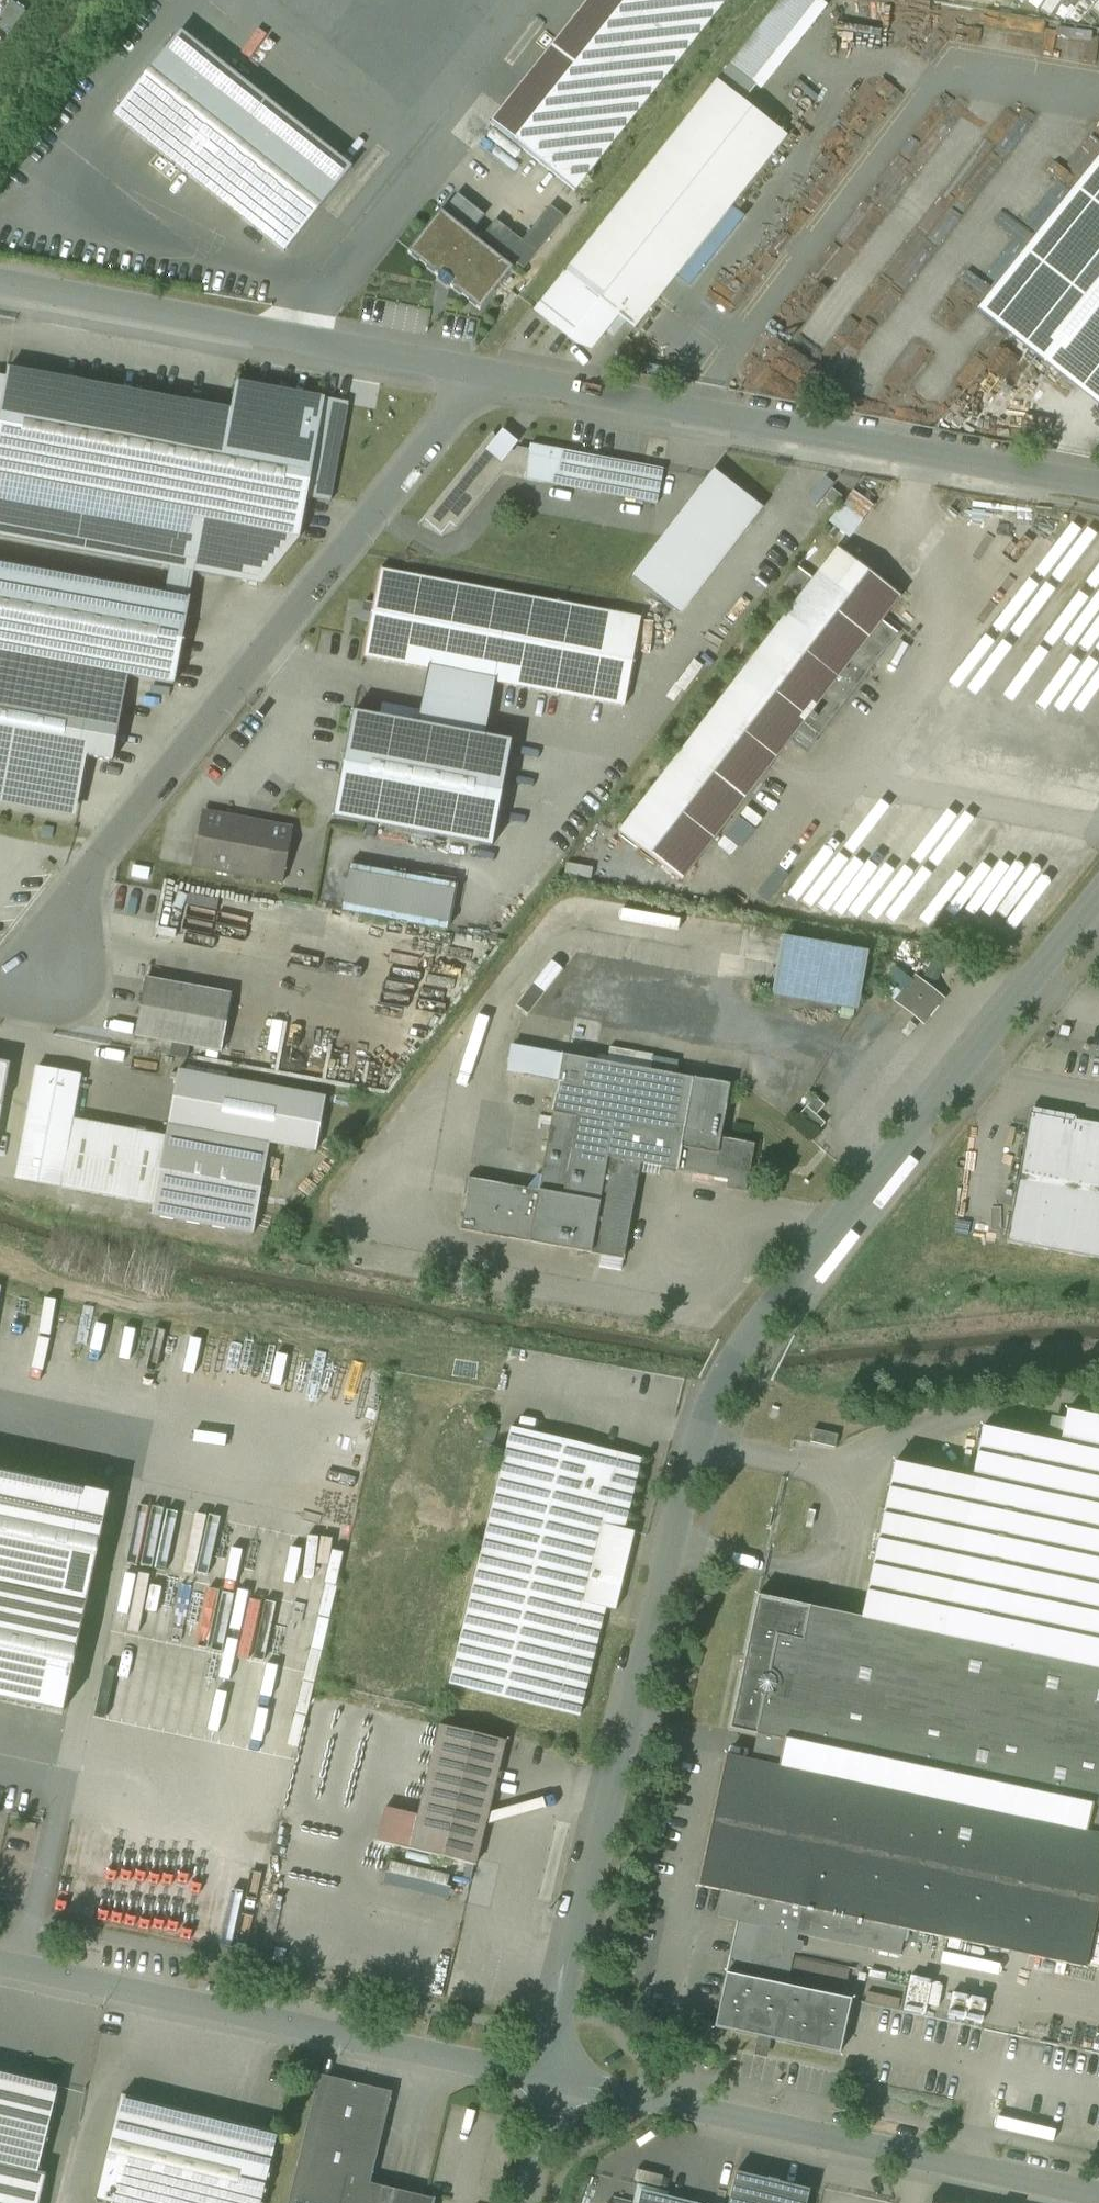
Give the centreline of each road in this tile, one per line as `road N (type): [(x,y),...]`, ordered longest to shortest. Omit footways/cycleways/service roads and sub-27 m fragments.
road 1 (residential): [(552,2079),(560,2016),(695,1447),(733,1362),(1098,897)]
road 2 (residential): [(479,372),(92,869),(47,964)]
road 3 (residential): [(1098,487),(479,372)]
road 4 (residential): [(552,2079),(0,1962)]
road 5 (residential): [(1098,2201),(552,2079)]
road 6 (residential): [(479,372),(0,284)]
road 7 (residential): [(524,2202),(552,2079)]

